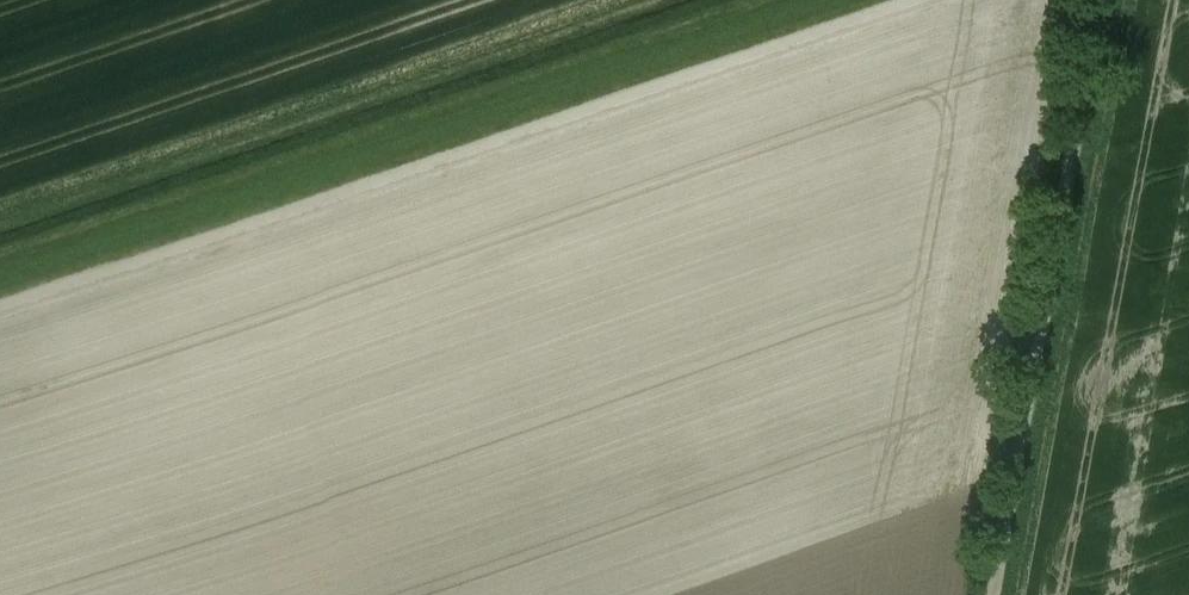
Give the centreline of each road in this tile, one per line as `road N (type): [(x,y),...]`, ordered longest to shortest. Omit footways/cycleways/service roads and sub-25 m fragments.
road 1 (unclassified): [(994,594),(1103,0)]

